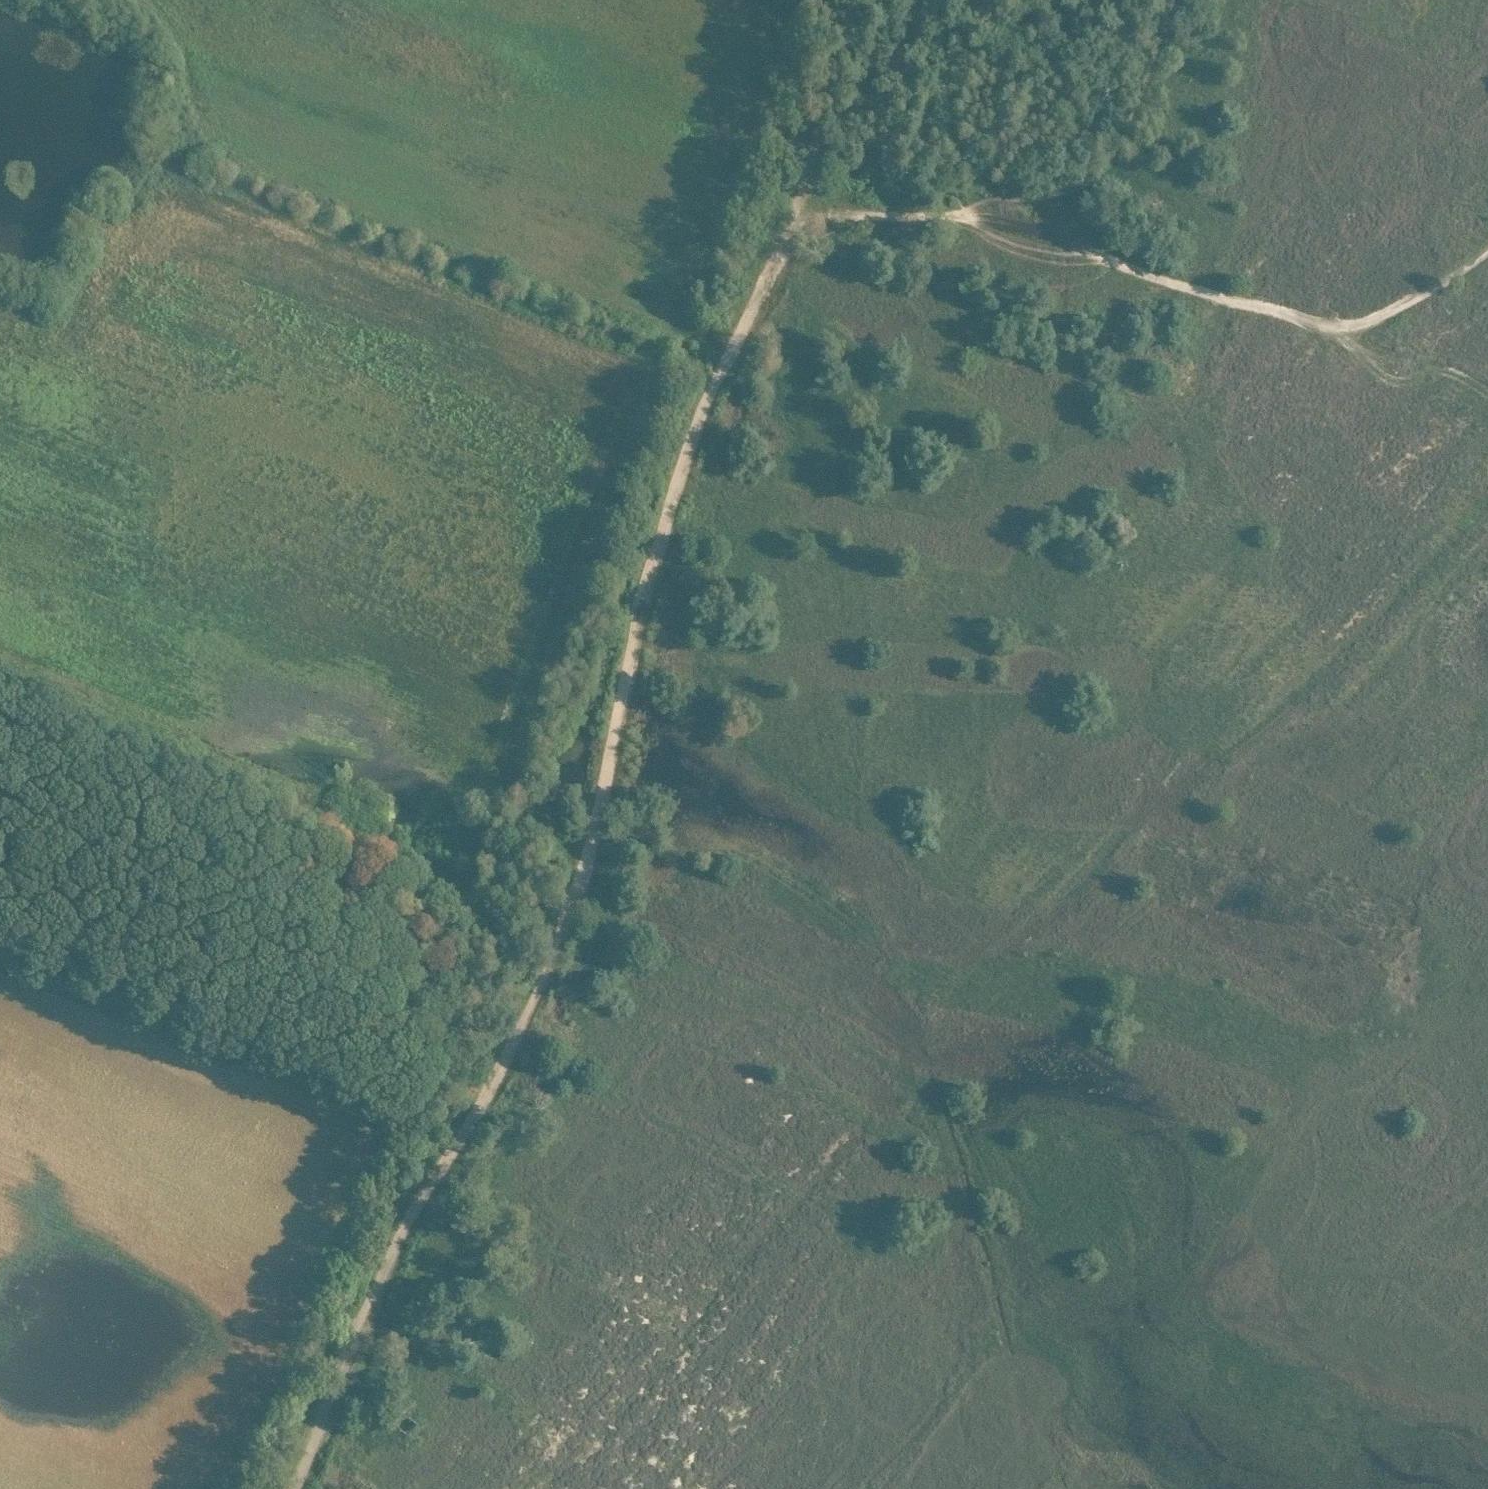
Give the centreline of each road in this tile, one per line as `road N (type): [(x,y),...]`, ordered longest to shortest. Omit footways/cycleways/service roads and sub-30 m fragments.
road 1 (track): [(791,215),(958,217),(1036,229),(1131,275),(1330,330),(1356,327),(1487,253)]
road 2 (track): [(594,820),(566,933),(521,1030),(405,1224),(299,1488)]

